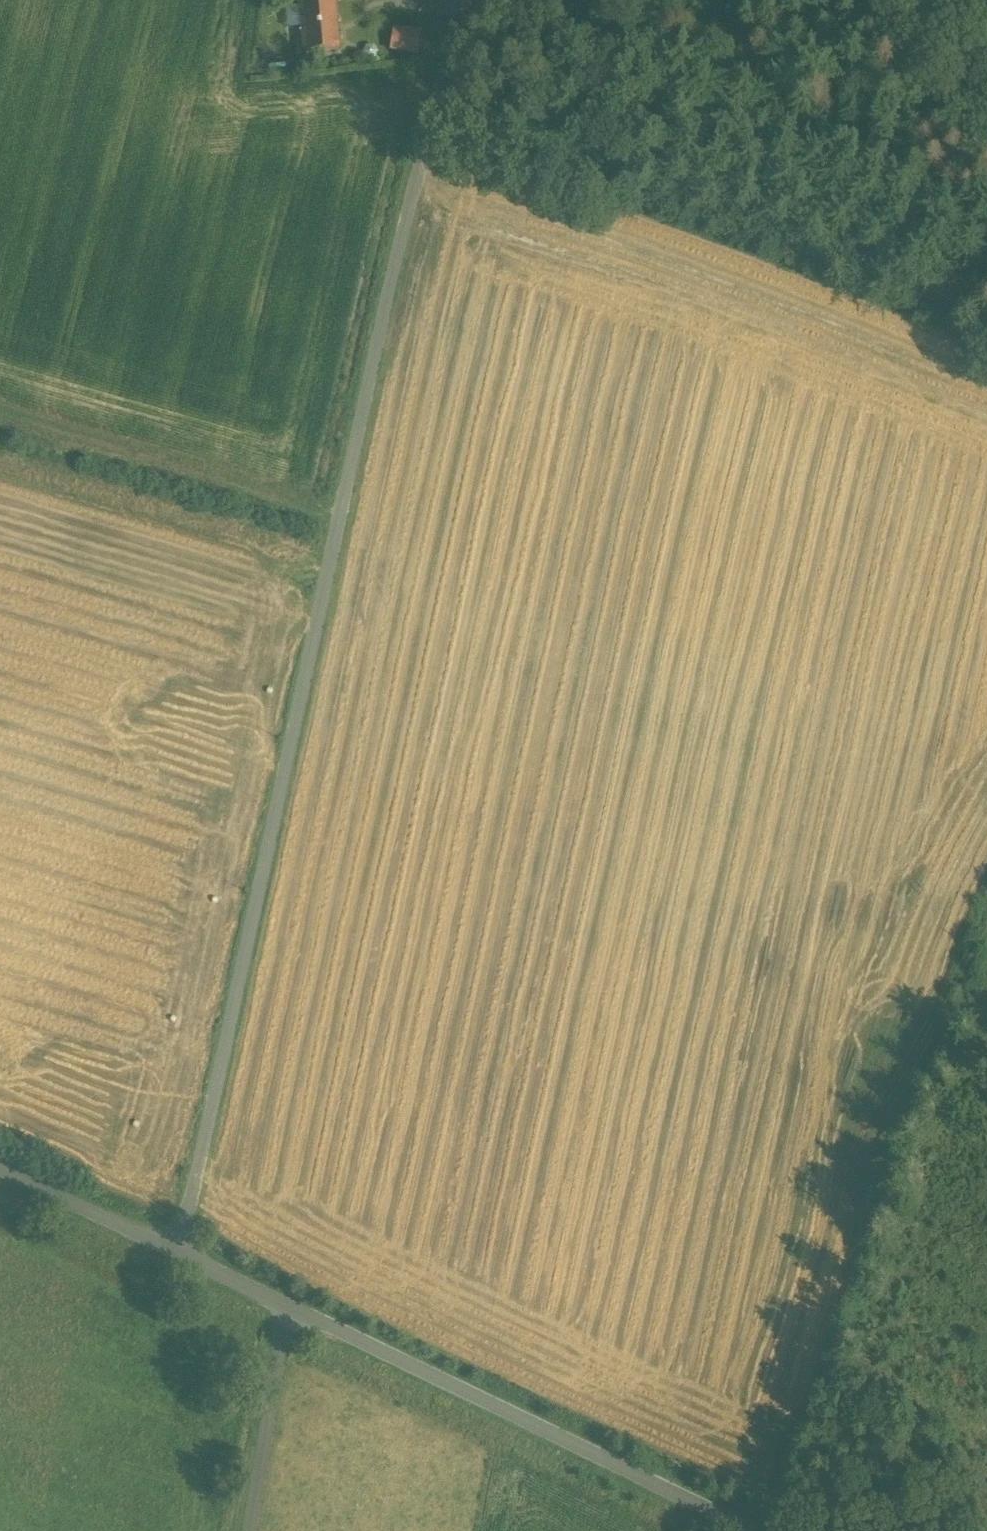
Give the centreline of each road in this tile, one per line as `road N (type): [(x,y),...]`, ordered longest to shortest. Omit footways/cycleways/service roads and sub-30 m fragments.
road 1 (residential): [(173,1251),(187,1218),(422,125),(457,0)]
road 2 (unclassified): [(748,1530),(173,1251)]
road 3 (unclassified): [(173,1251),(0,1171)]

